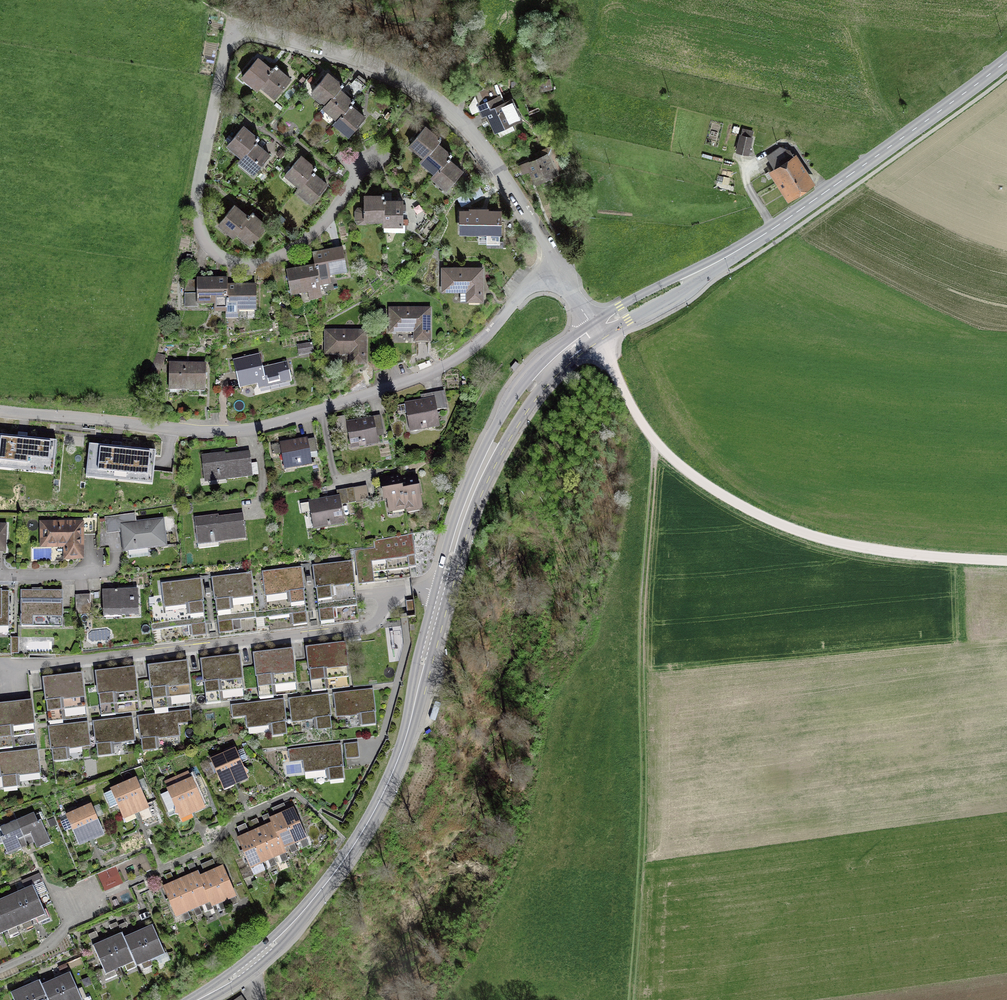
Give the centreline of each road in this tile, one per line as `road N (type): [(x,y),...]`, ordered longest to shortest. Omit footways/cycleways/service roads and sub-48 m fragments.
road 1 (residential): [(391,152),(282,256),(233,263),(203,238),(197,195),(237,28),(364,63),(441,103),(487,151),(558,270)]
road 2 (secondary): [(198,999),(283,934),(368,822),(409,727),(481,470)]
road 3 (residential): [(558,270),(522,293),(470,350),(430,373),(260,427),(206,431),(0,410)]
road 4 (track): [(655,444),(642,601),(645,774),(632,999)]
road 5 (track): [(594,330),(655,444),(735,503),(834,543),(1006,561)]
road 6 (secondary): [(702,270),(1006,60)]
road 7 (secondary): [(553,363),(509,405),(481,470)]
road 8 (secondary): [(481,470),(553,363)]
road 9 (secondary): [(594,330),(683,290),(702,270)]
road 10 (secondary): [(702,270),(620,307),(594,330)]

